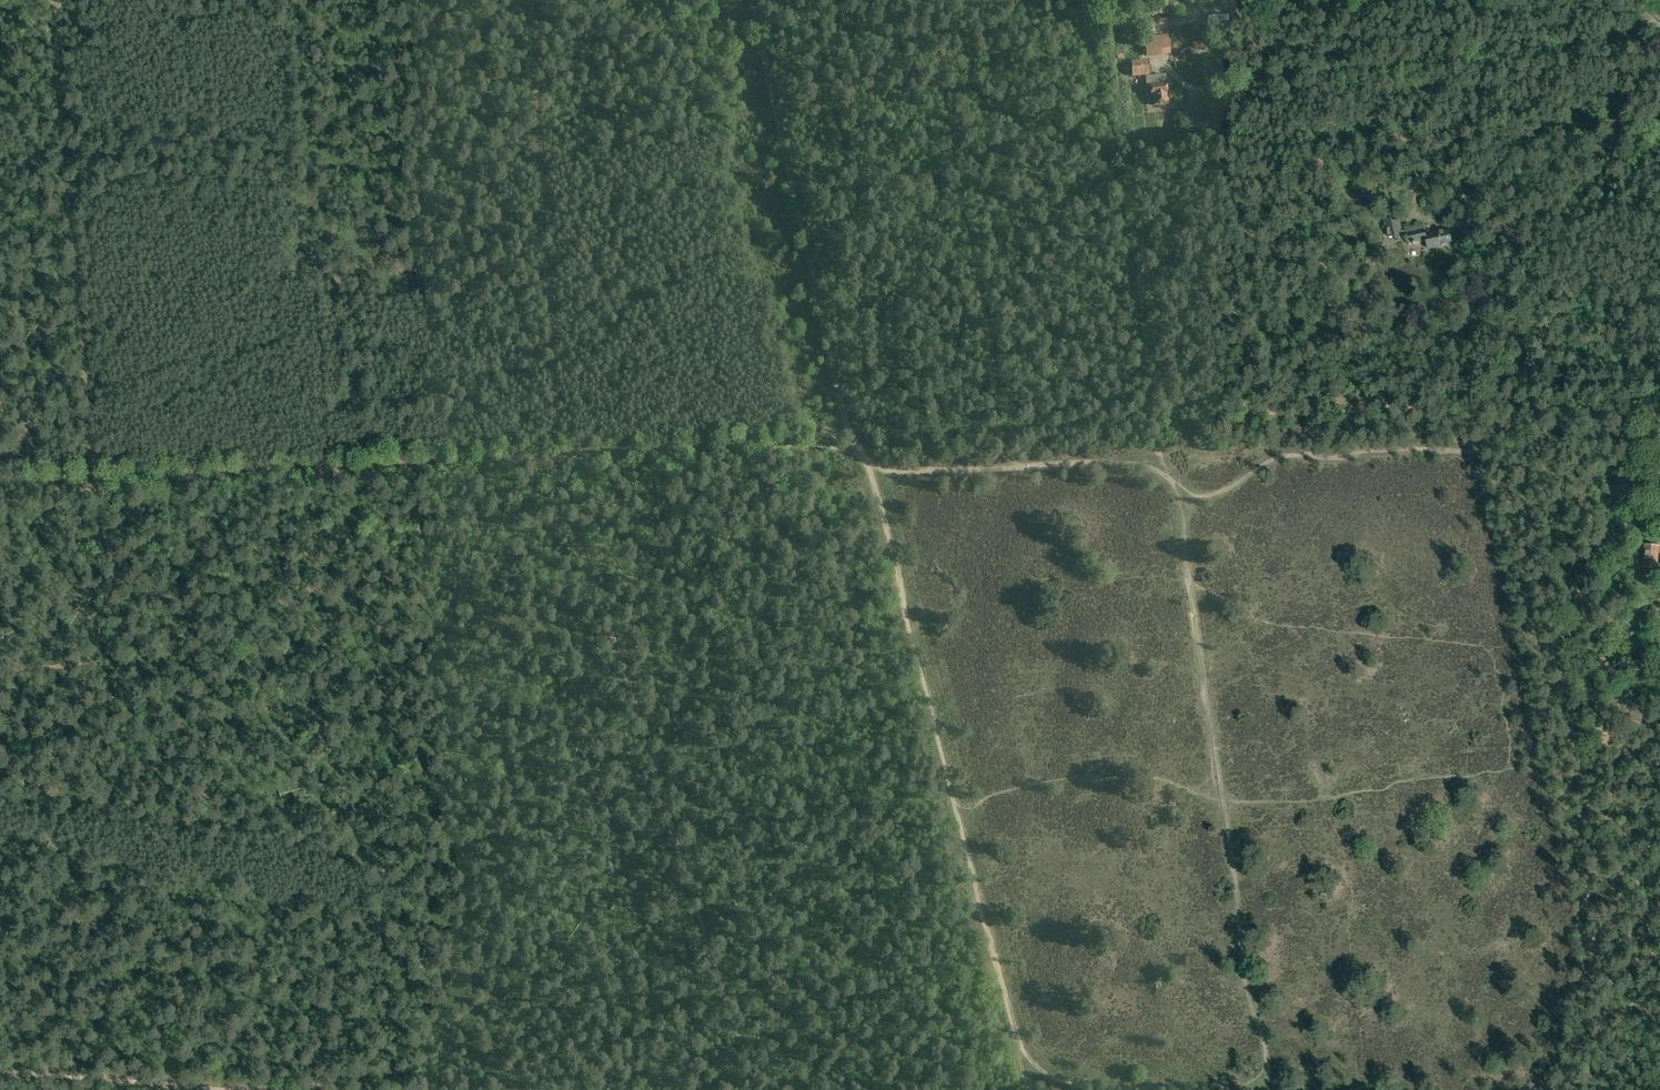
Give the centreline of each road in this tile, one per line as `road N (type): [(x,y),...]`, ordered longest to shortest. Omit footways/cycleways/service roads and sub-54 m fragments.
road 1 (track): [(0,670),(119,650),(117,546),(103,486),(63,43),(62,5),(89,0)]
road 2 (track): [(872,473),(1153,459),(1173,464),(1179,499),(1187,499),(1226,489),(1282,451),(1480,448),(1514,430),(1516,420)]
road 3 (track): [(560,464),(578,554),(621,662),(756,1089)]
road 4 (track): [(1179,499),(1244,981),(1273,1089)]
road 5 (track): [(0,491),(560,464)]
road 6 (track): [(1659,47),(1195,89),(1159,70)]
road 7 (track): [(1086,0),(1148,389),(1173,464)]
road 8 (track): [(1013,464),(933,0)]
road 9 (track): [(753,0),(841,407),(861,456)]
road 10 (track): [(537,0),(560,464)]
road 11 (track): [(1026,1083),(925,682)]
road 12 (track): [(560,464),(811,448)]
road 13 (track): [(242,1089),(0,1068)]
road 14 (track): [(872,473),(925,682)]
road 15 (track): [(1516,420),(1659,408)]
road 16 (track): [(1160,1089),(1026,1083),(1028,1089)]

